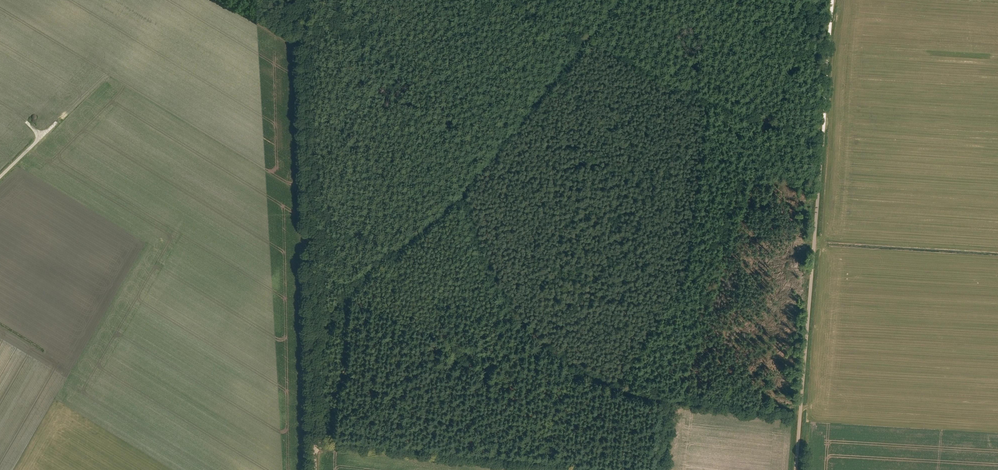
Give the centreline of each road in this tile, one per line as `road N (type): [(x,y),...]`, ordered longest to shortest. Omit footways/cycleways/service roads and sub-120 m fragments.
road 1 (track): [(315,441),(302,0)]
road 2 (unclassified): [(795,469),(823,131)]

